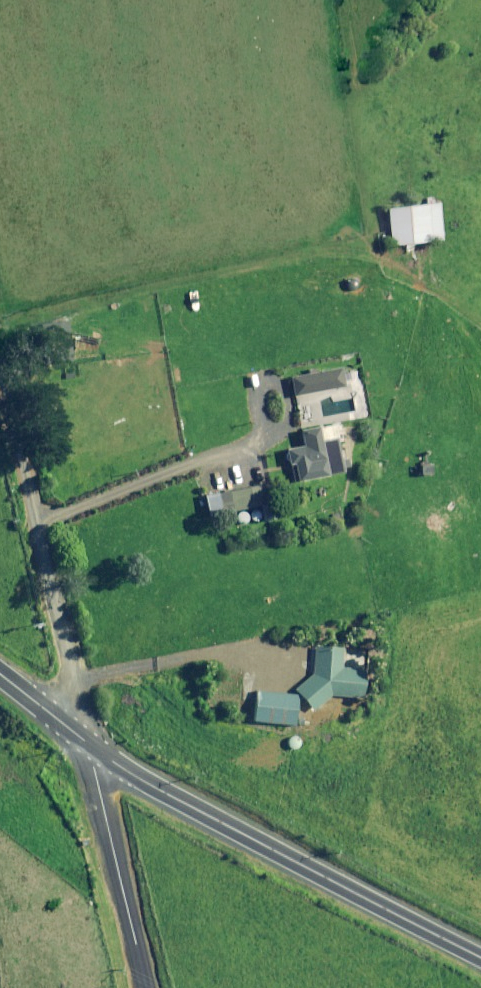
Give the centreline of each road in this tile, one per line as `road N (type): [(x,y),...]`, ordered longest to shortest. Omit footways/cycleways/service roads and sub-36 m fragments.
road 1 (unclassified): [(87,745),(480,958)]
road 2 (unclassified): [(0,359),(87,745)]
road 3 (unclassified): [(87,745),(145,987)]

